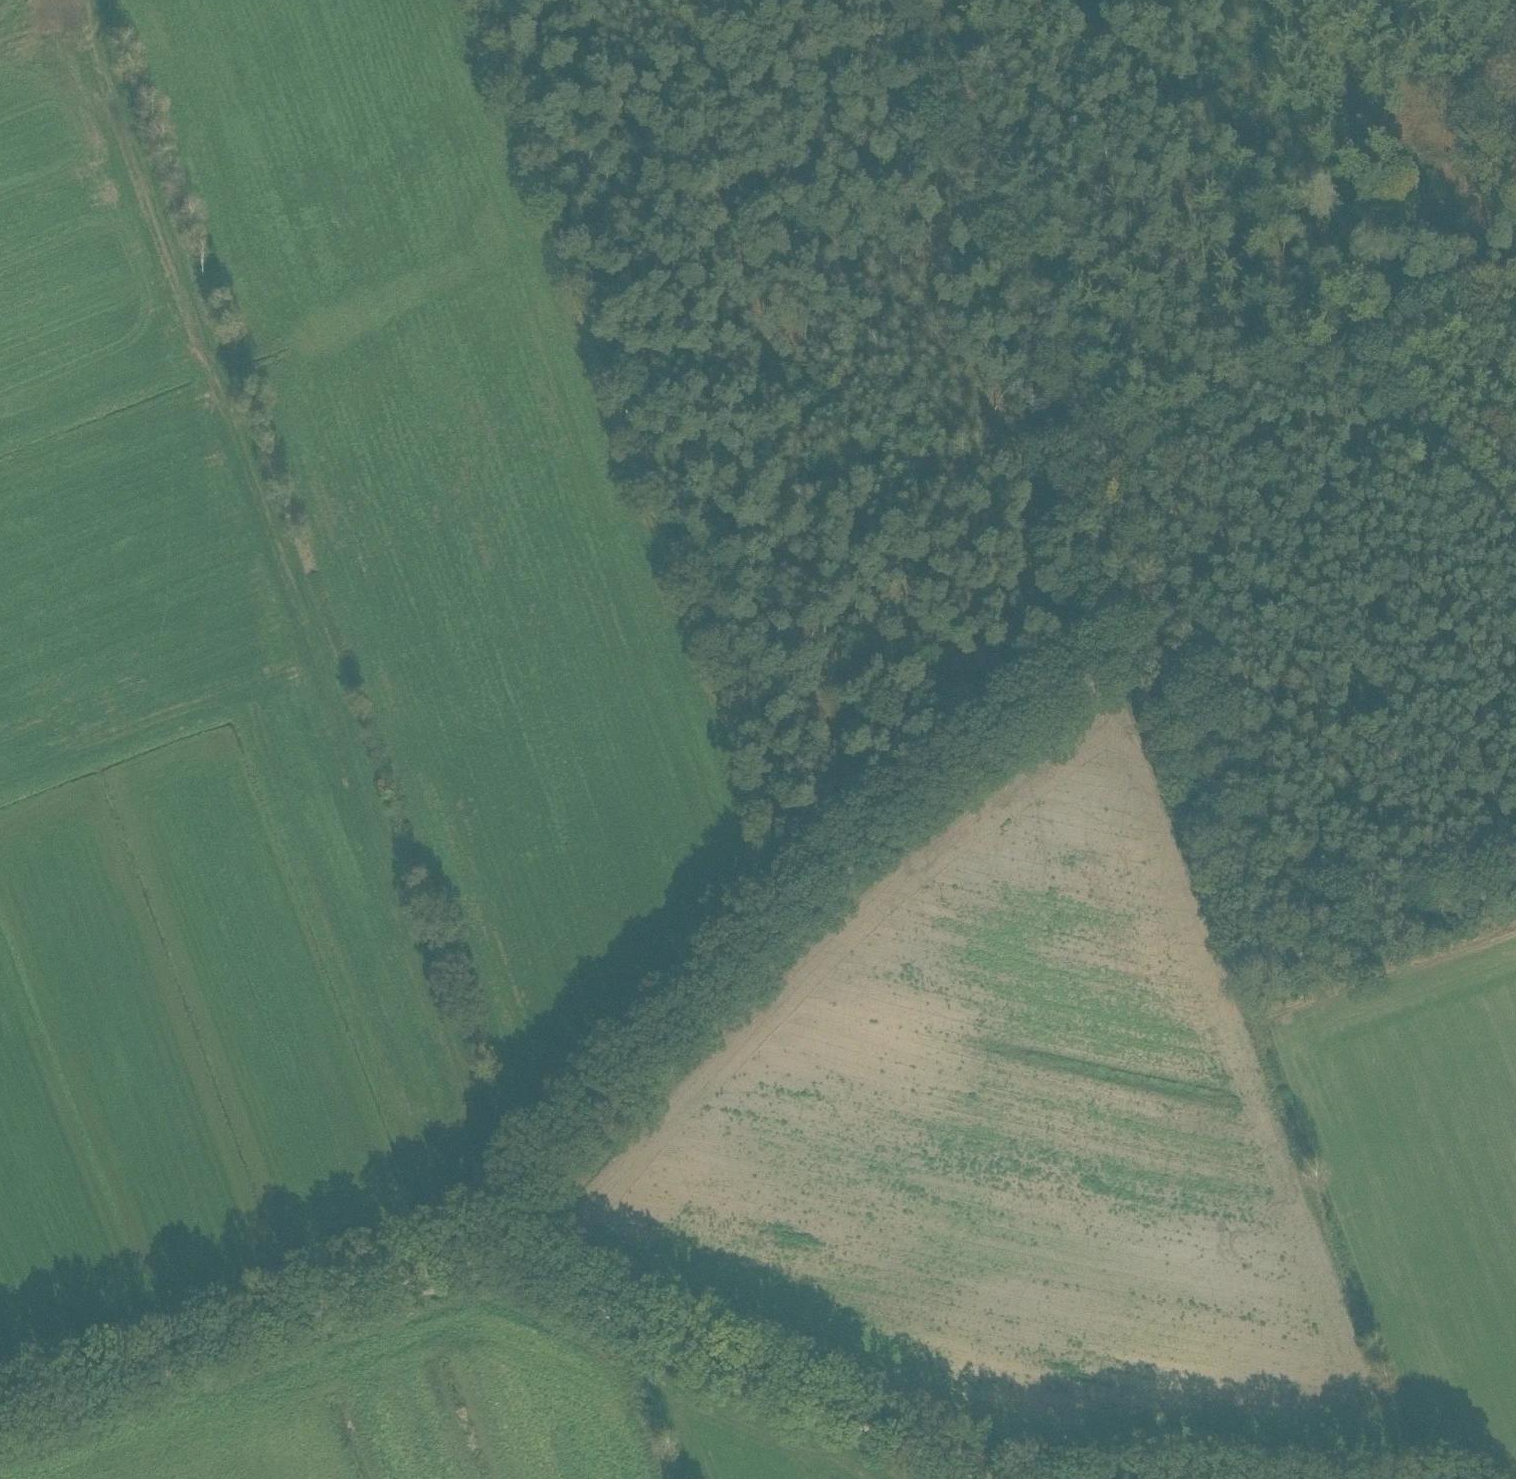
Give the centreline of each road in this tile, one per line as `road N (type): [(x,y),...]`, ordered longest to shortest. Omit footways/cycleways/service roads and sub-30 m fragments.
road 1 (track): [(1153,640),(907,816),(804,903),(535,1190),(489,1252)]
road 2 (track): [(1153,640),(925,0)]
road 3 (track): [(1515,885),(1309,957),(1275,953),(1261,941),(1153,640)]
road 4 (track): [(489,1252),(678,1346),(985,1478)]
road 5 (track): [(489,1252),(0,1438)]
road 6 (track): [(1087,452),(1515,298)]

